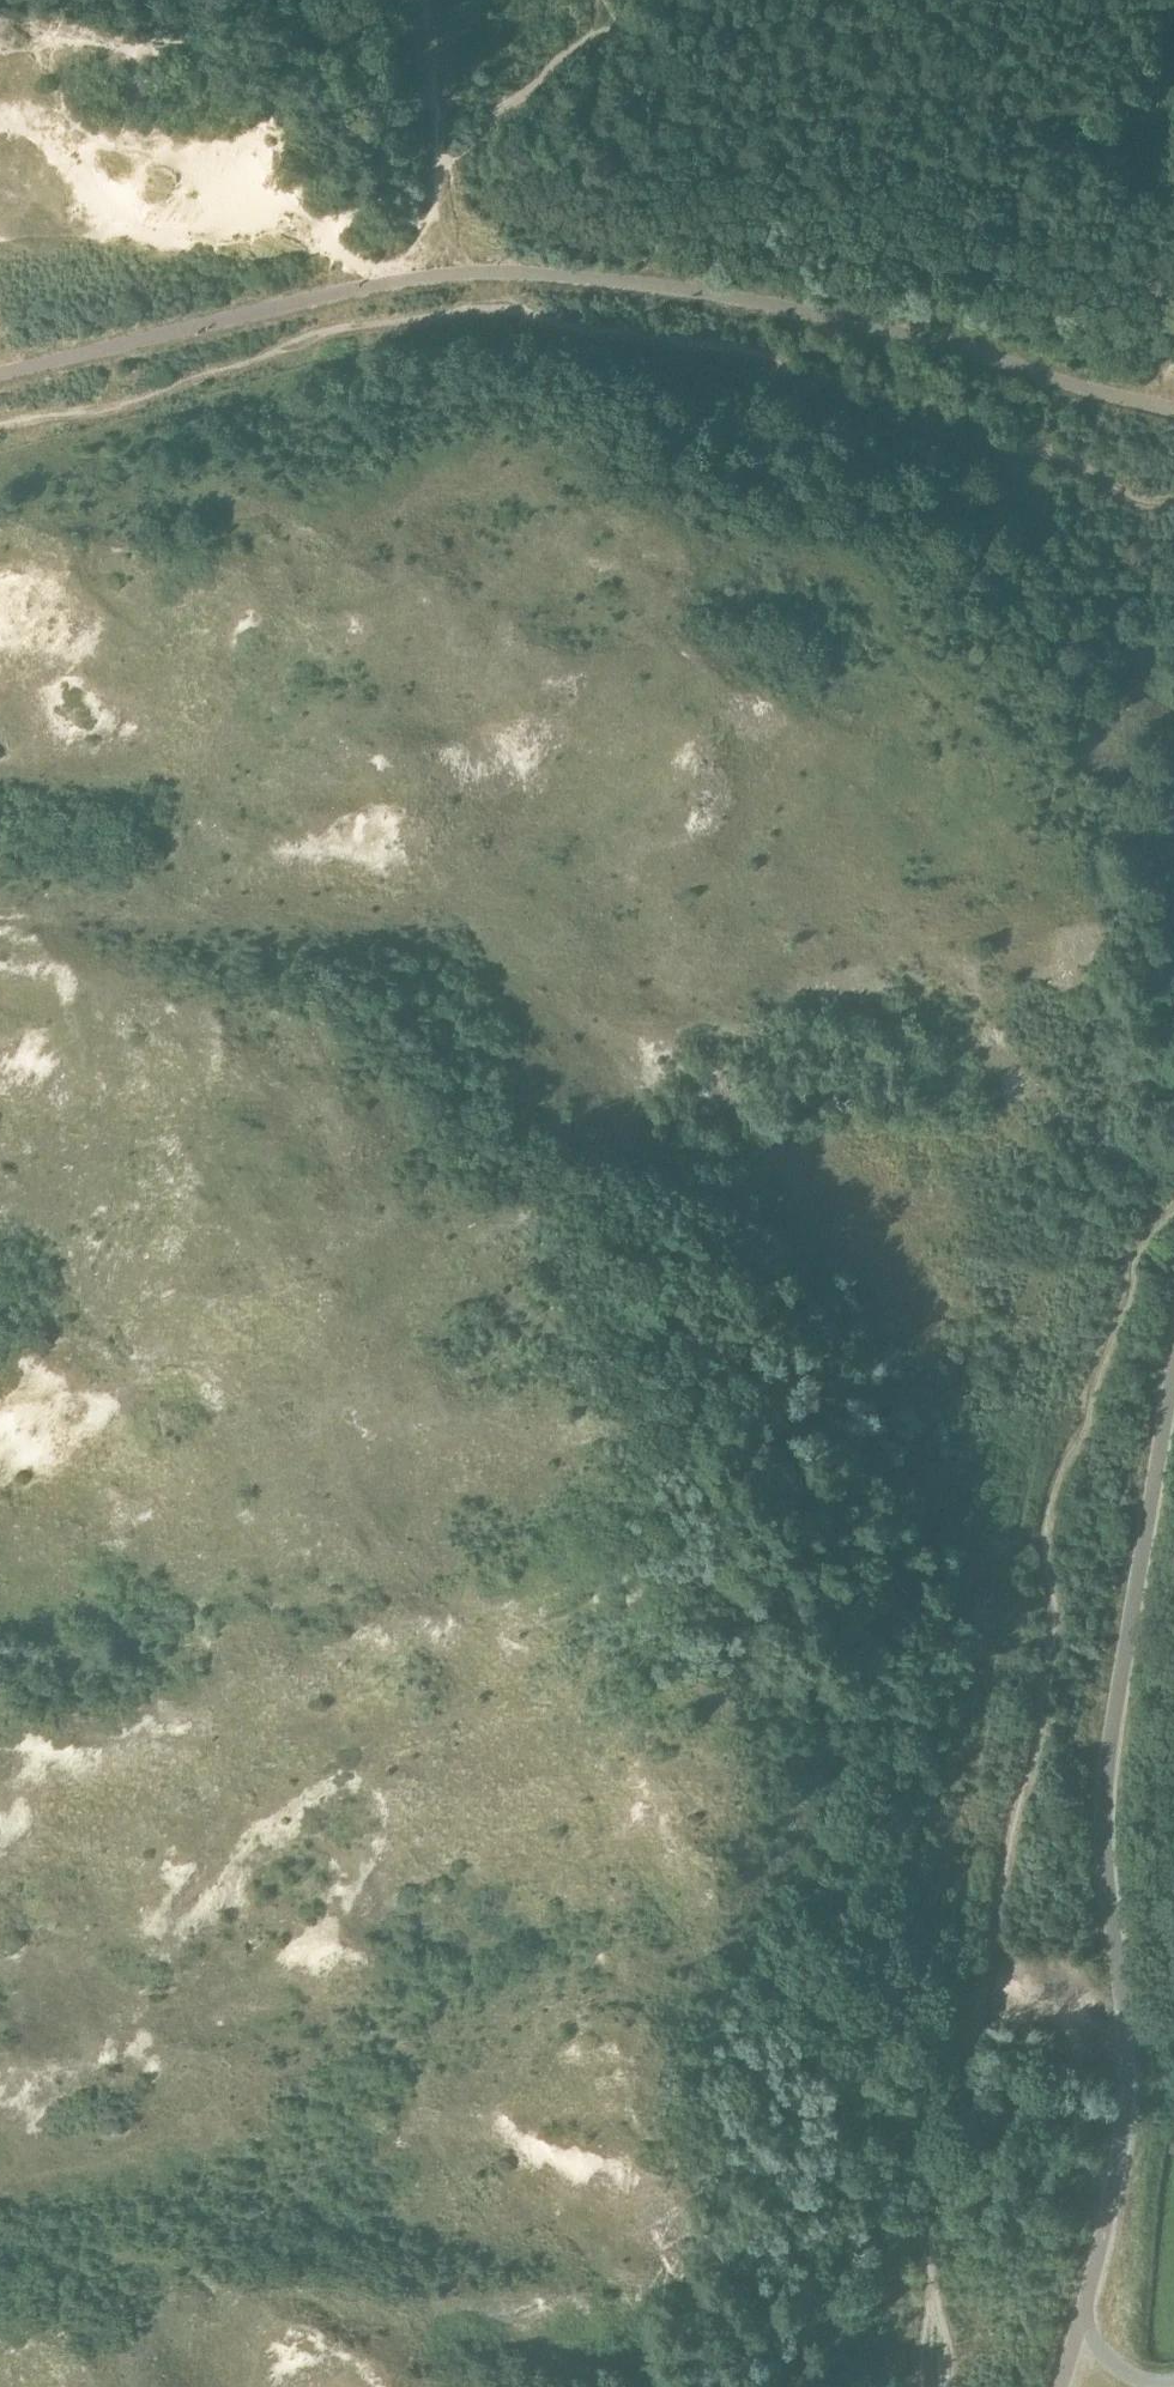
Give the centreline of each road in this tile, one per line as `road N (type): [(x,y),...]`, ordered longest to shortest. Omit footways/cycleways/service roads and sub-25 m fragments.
road 1 (unclassified): [(1082,2313),(1127,2094),(1105,1798),(1173,1385)]

